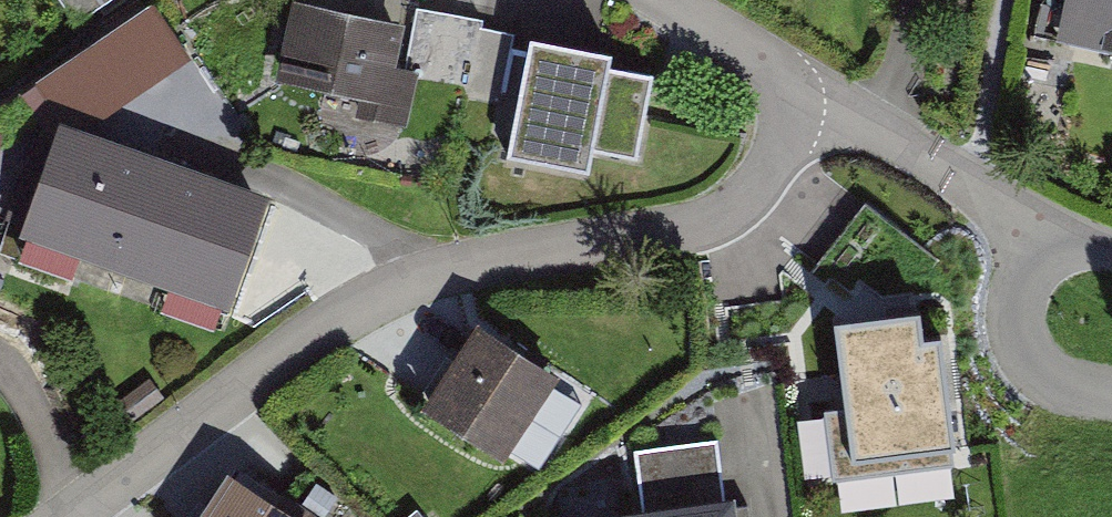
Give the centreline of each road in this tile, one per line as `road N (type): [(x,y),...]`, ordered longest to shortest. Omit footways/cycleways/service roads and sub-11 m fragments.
road 1 (residential): [(808,95),(773,167),(726,210),(685,227),(500,256),(393,288),(62,516)]
road 2 (residential): [(808,95),(933,158),(1039,228)]
road 3 (residential): [(1111,395),(1065,386),(1032,366),(1017,339),(1016,307),(1039,228)]
road 4 (residential): [(670,0),(808,95)]

